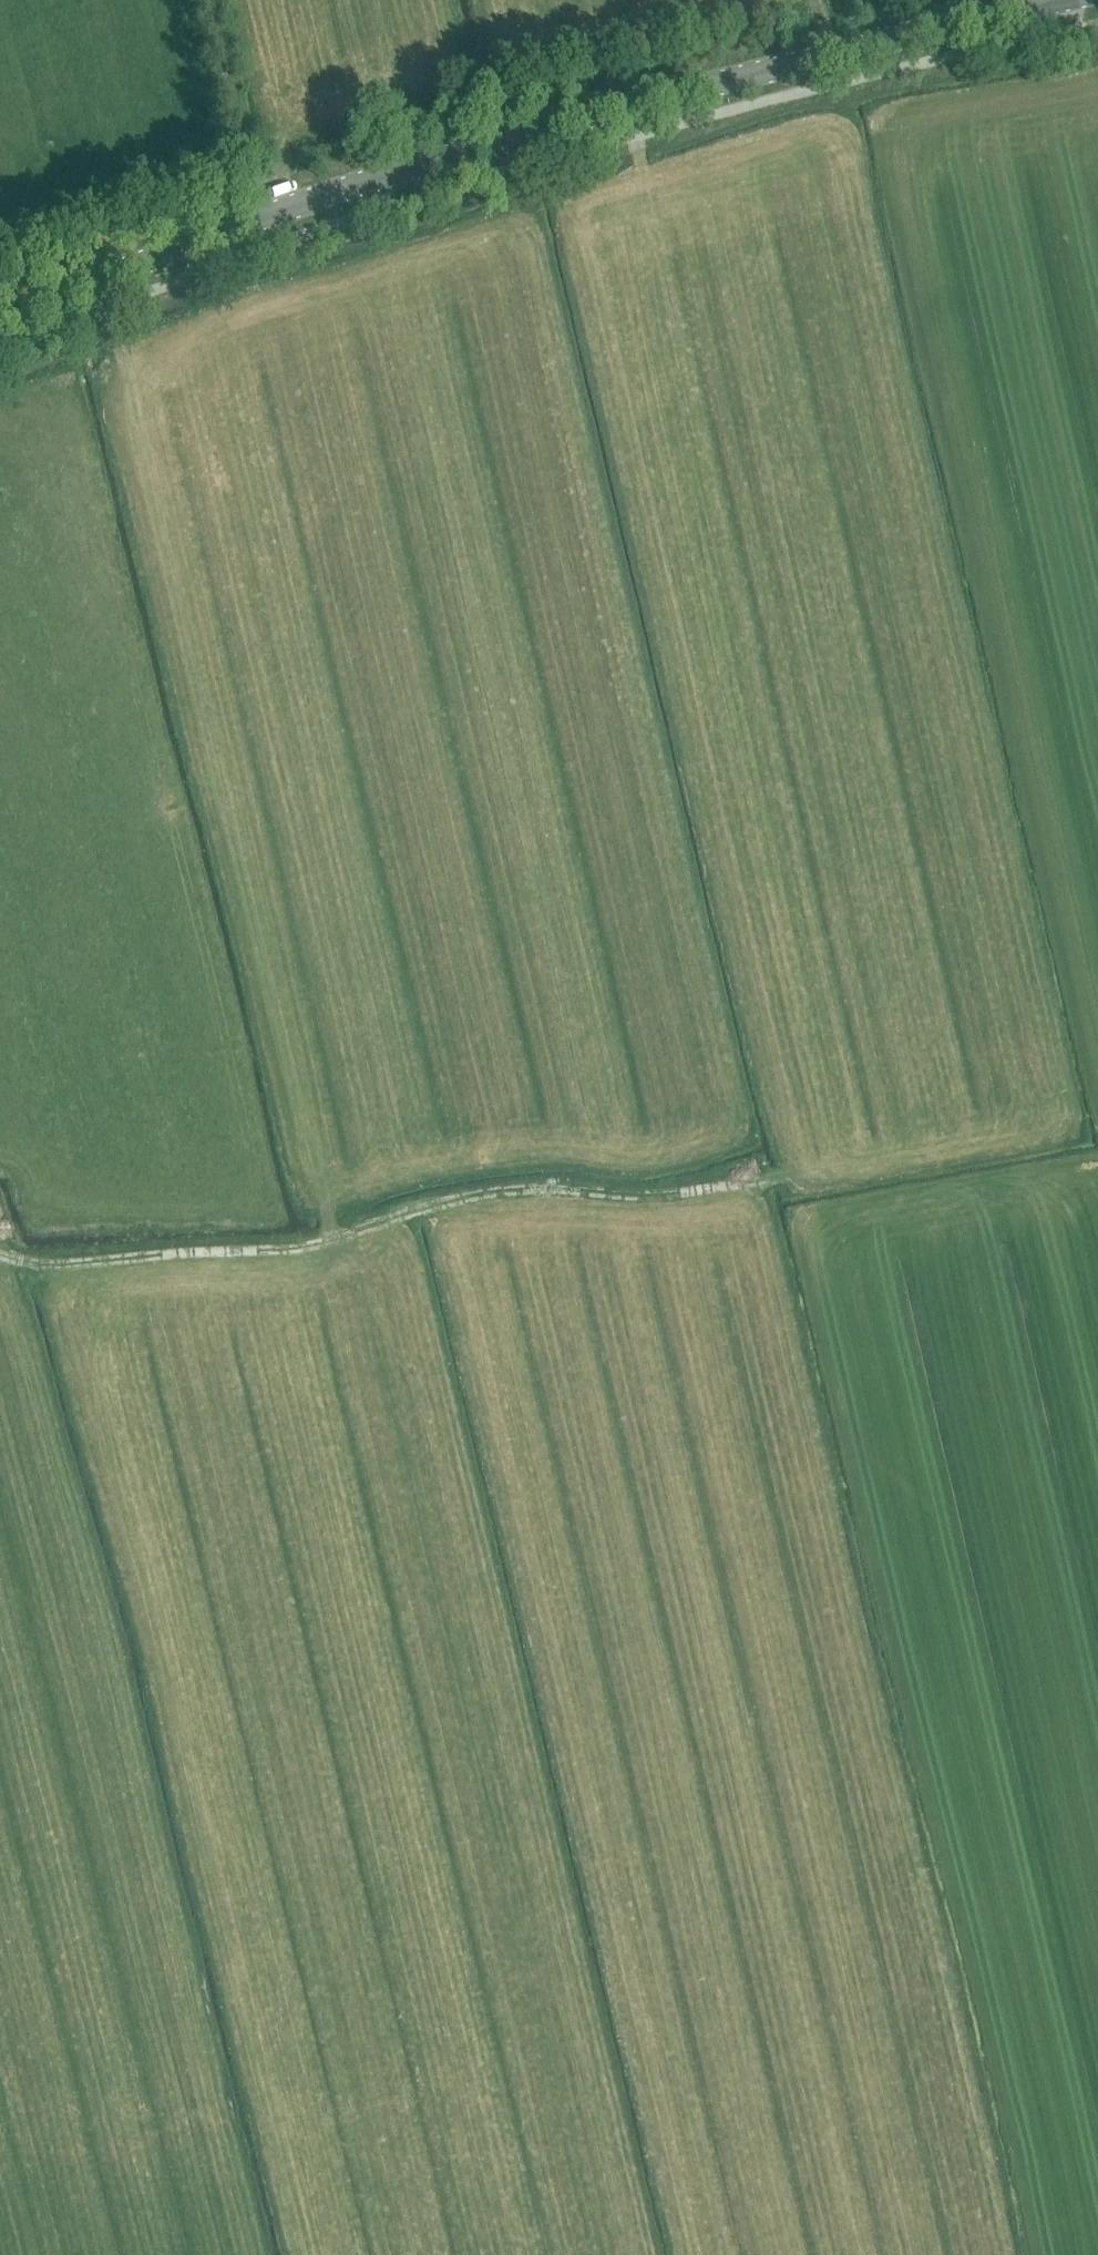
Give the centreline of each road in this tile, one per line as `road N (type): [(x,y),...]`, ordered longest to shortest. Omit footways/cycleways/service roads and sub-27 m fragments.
road 1 (tertiary): [(0,323),(486,150),(1092,0)]

